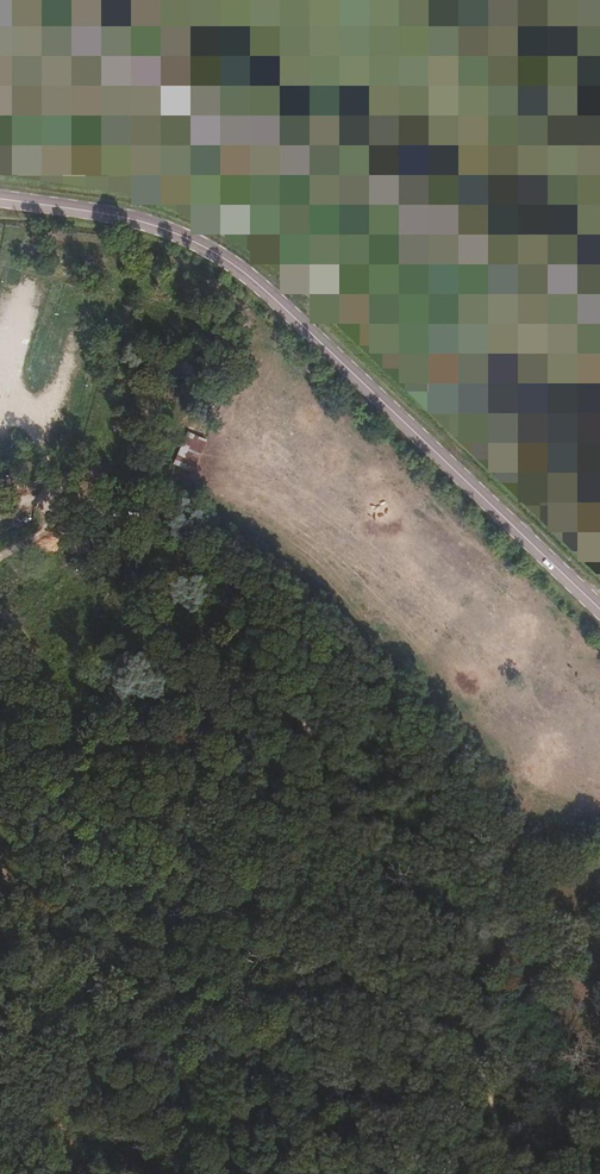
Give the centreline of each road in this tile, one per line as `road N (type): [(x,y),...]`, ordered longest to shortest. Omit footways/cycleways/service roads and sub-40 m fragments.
road 1 (track): [(530,1173),(384,898),(366,801),(295,715),(261,699),(226,700),(153,735),(11,777)]
road 2 (secondary): [(0,199),(133,220),(175,233),(246,273),(599,610)]
road 3 (track): [(11,777),(1,846),(34,1013),(19,1173)]
road 4 (track): [(0,608),(26,639),(34,669),(25,741),(11,777)]
road 5 (track): [(28,418),(47,451),(48,514),(0,557)]

